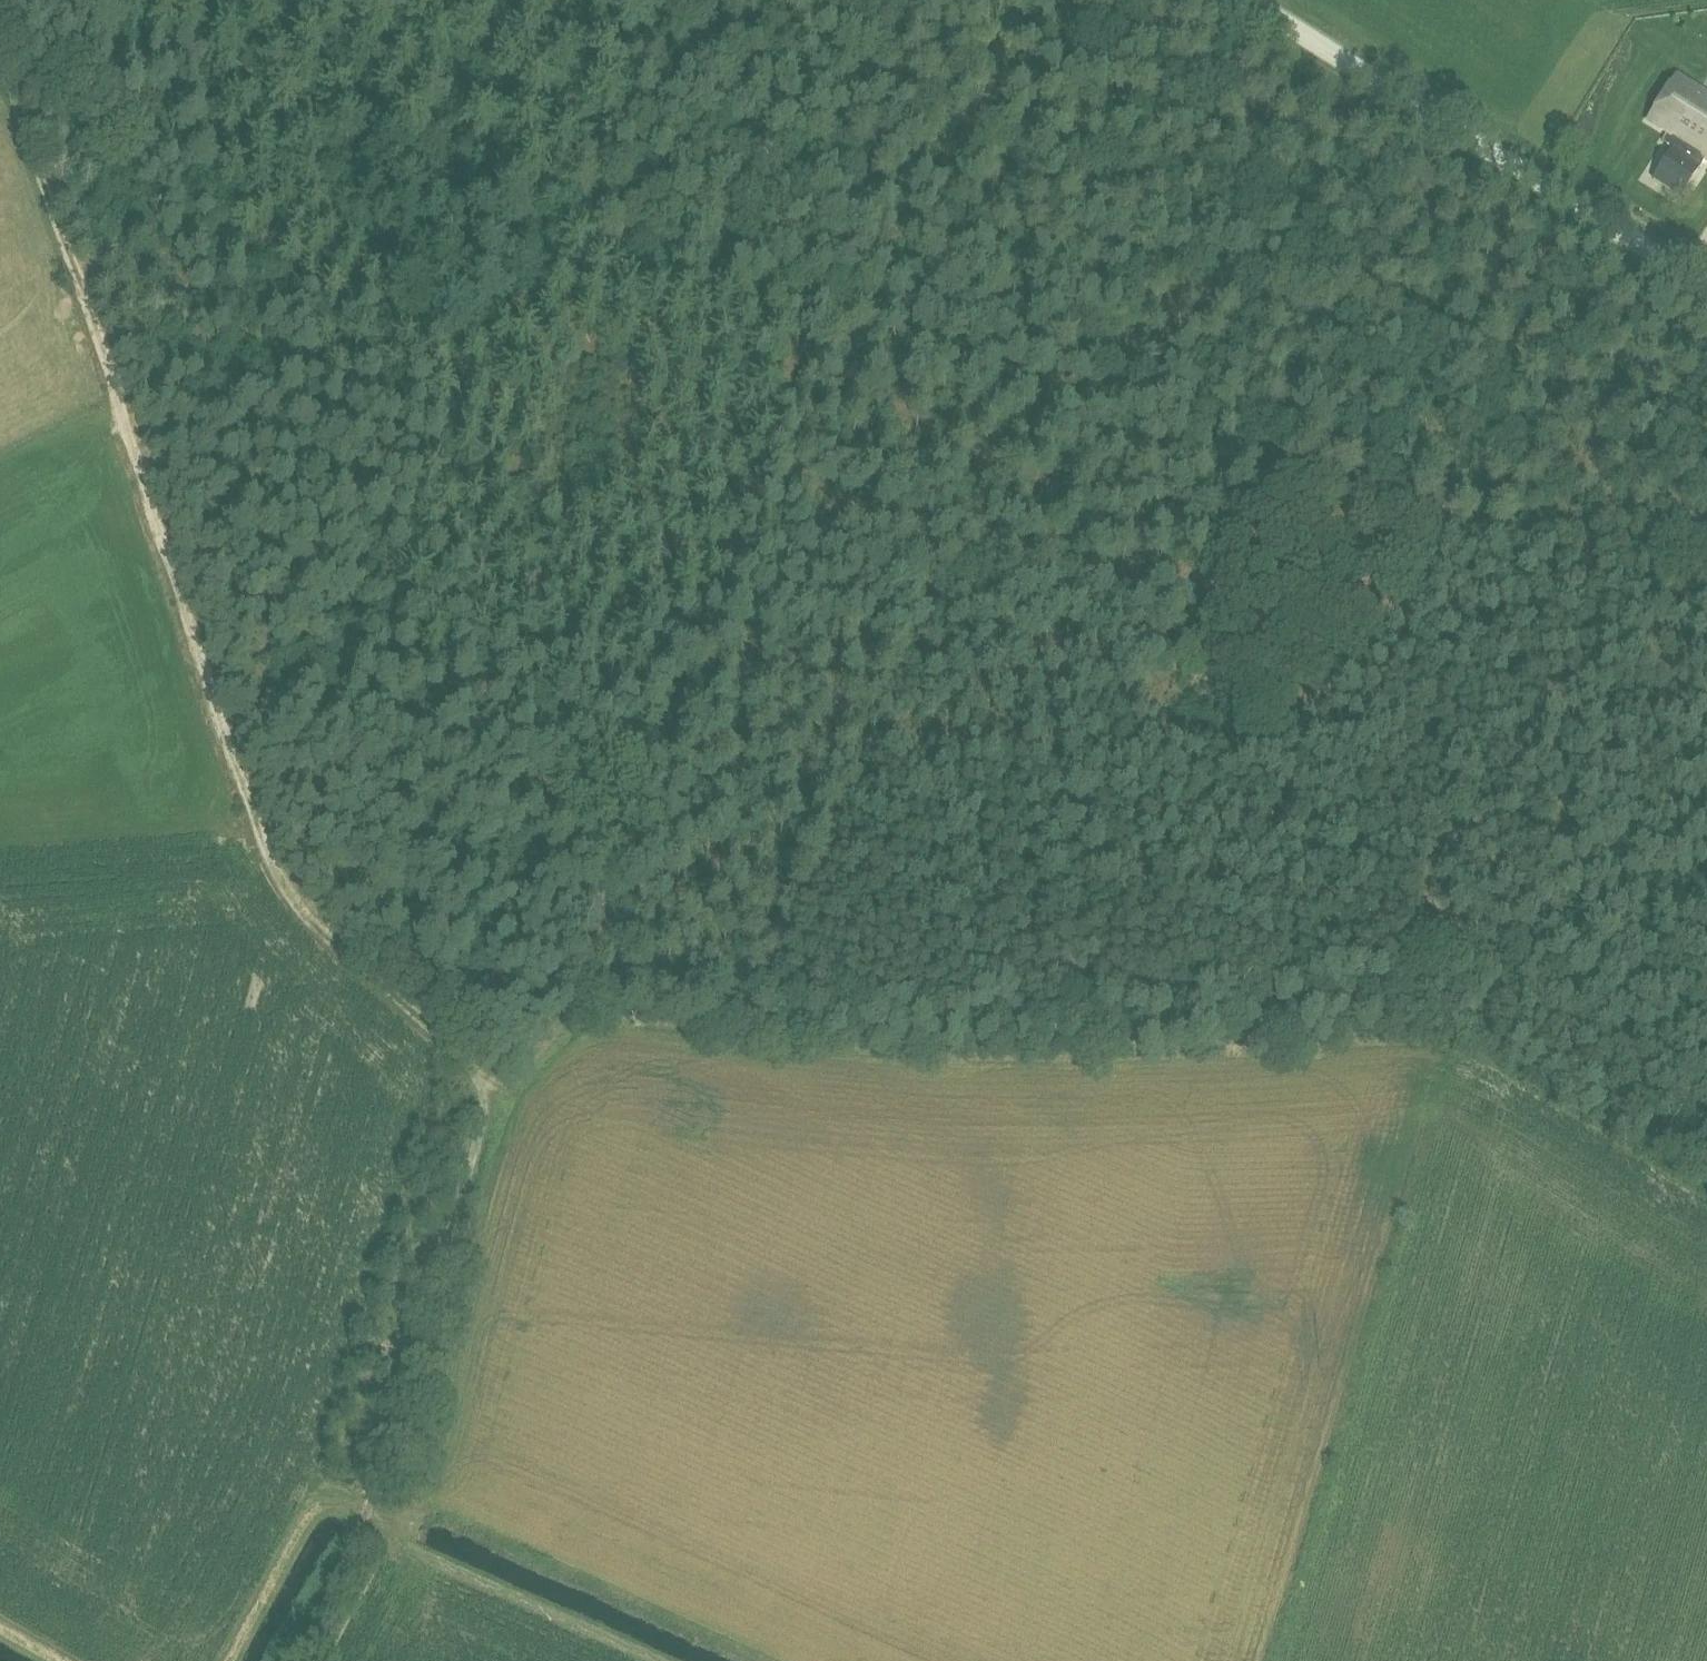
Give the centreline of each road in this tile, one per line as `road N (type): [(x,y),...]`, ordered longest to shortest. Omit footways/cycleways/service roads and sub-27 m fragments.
road 1 (track): [(292,1660),(357,1539),(468,1186),(485,1058),(331,901),(285,842),(0,42)]
road 2 (tertiary): [(1706,273),(1267,0)]

